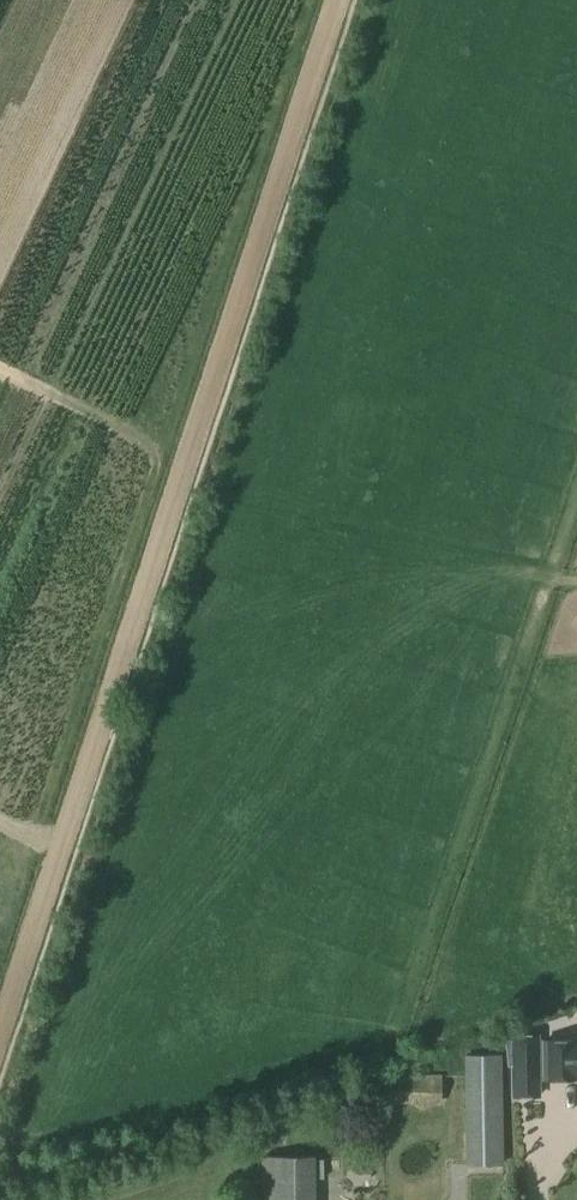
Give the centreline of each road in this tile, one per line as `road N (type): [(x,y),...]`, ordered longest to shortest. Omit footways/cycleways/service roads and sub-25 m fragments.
road 1 (track): [(335,0),(0,1035)]

